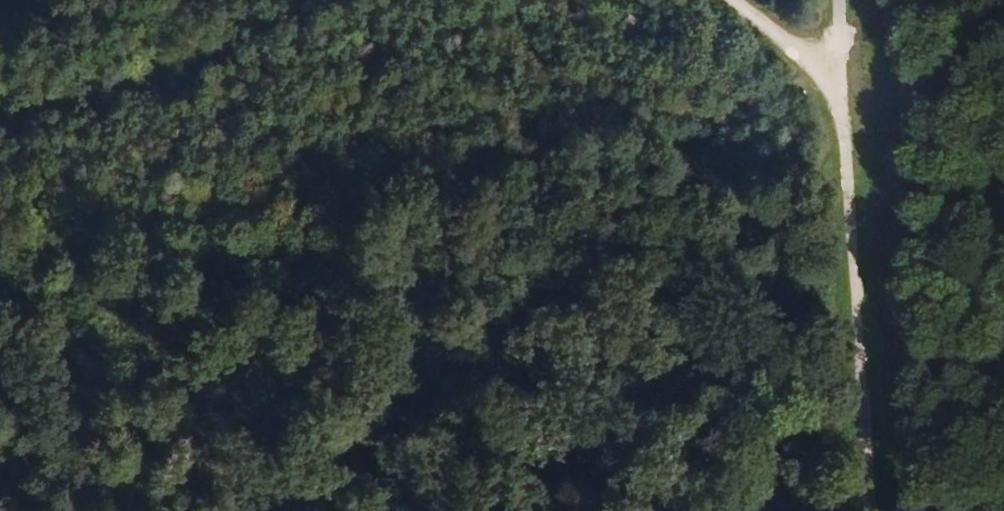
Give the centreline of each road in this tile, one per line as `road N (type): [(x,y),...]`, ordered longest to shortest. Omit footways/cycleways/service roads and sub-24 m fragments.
road 1 (motorway): [(0,165),(200,136),(670,0)]
road 2 (motorway): [(441,0),(128,81),(0,99)]
road 3 (track): [(867,510),(839,115)]
road 4 (track): [(736,0),(813,68),(839,115)]

